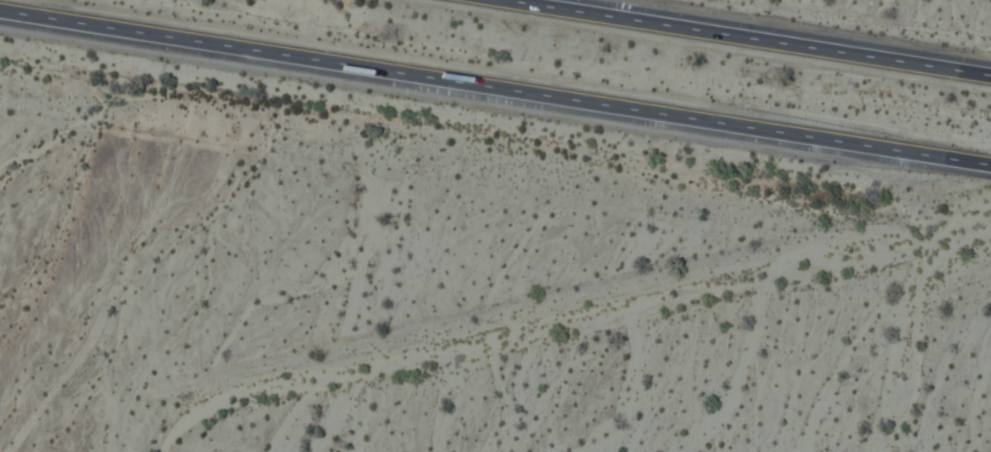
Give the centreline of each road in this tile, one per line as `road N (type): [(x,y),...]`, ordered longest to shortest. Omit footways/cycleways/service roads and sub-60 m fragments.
road 1 (motorway): [(0,15),(990,168)]
road 2 (motorway): [(990,70),(542,0)]

